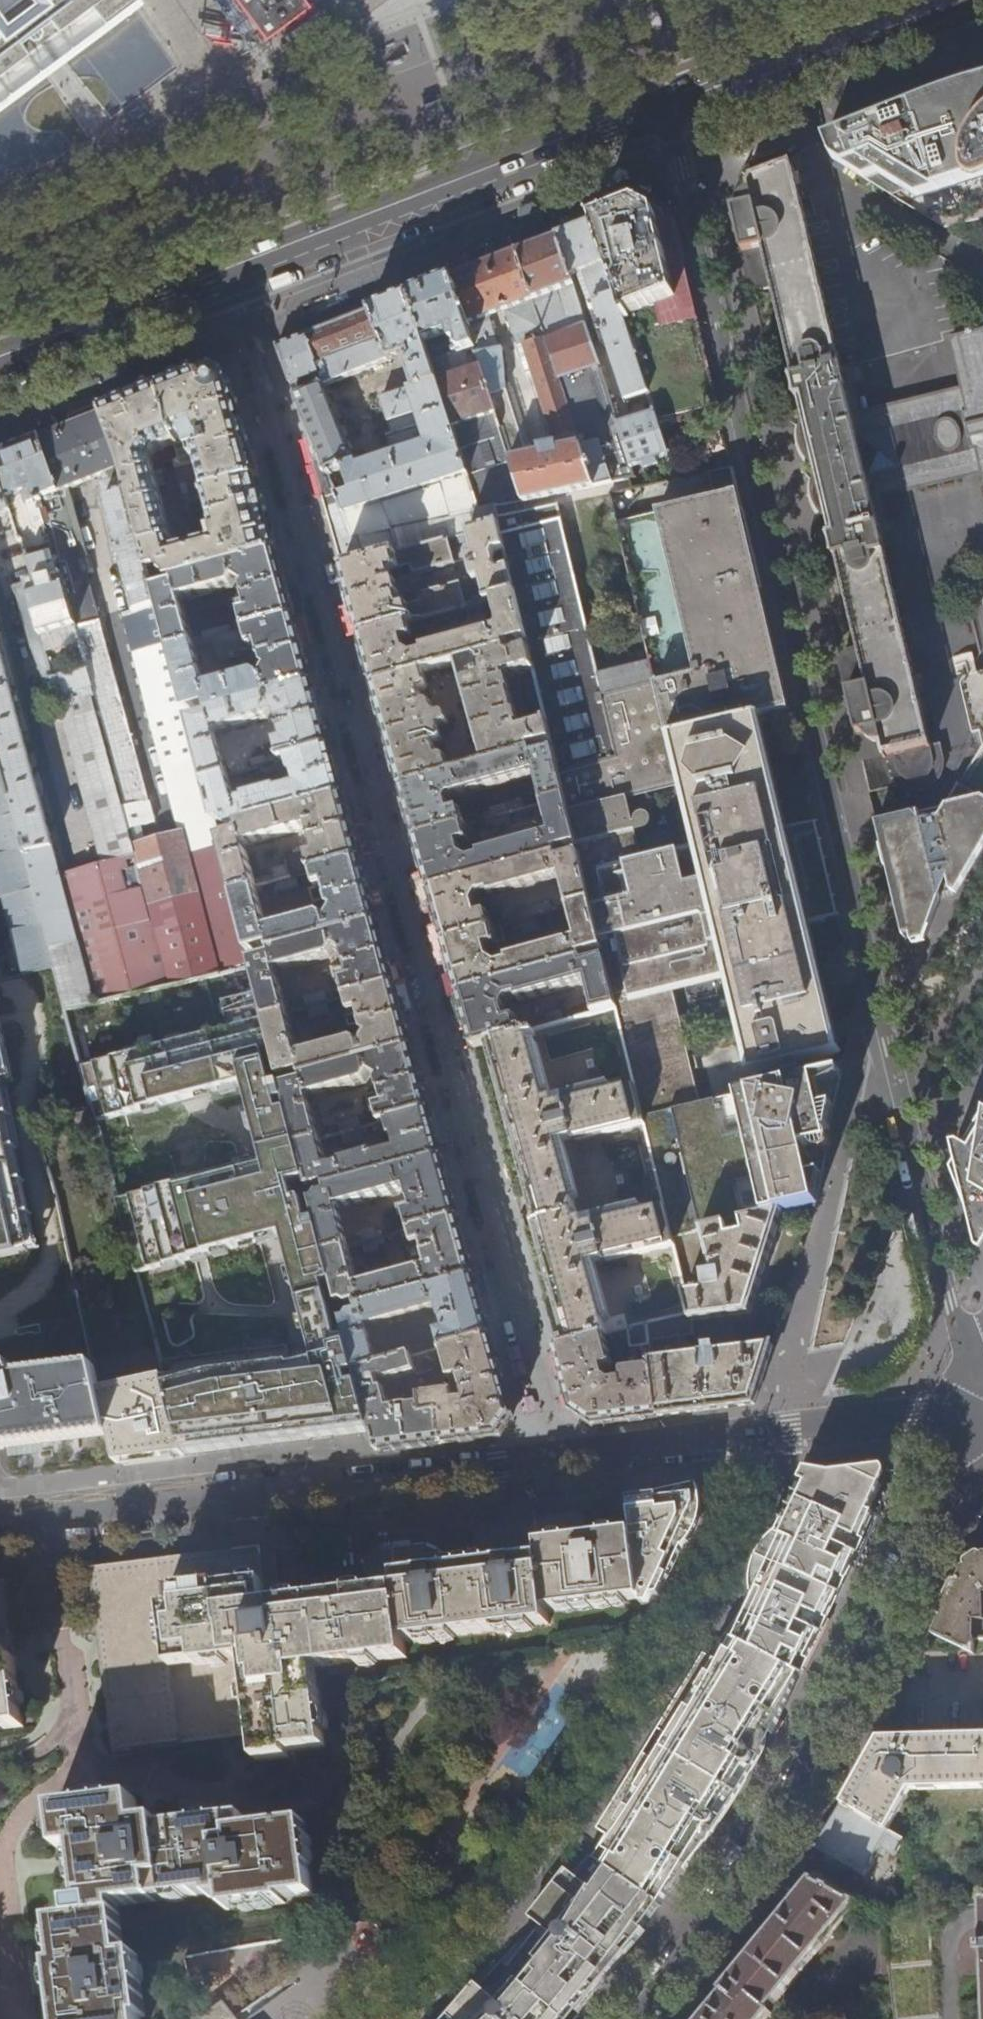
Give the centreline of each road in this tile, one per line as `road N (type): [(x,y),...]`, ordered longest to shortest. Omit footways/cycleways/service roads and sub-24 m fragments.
road 1 (residential): [(662,103),(970,1383)]
road 2 (residential): [(0,1528),(963,1410)]
road 3 (primary): [(0,365),(662,103)]
road 4 (residential): [(966,1434),(923,1511),(863,1669),(757,1854),(635,2018)]
road 5 (primary): [(662,103),(923,0)]

